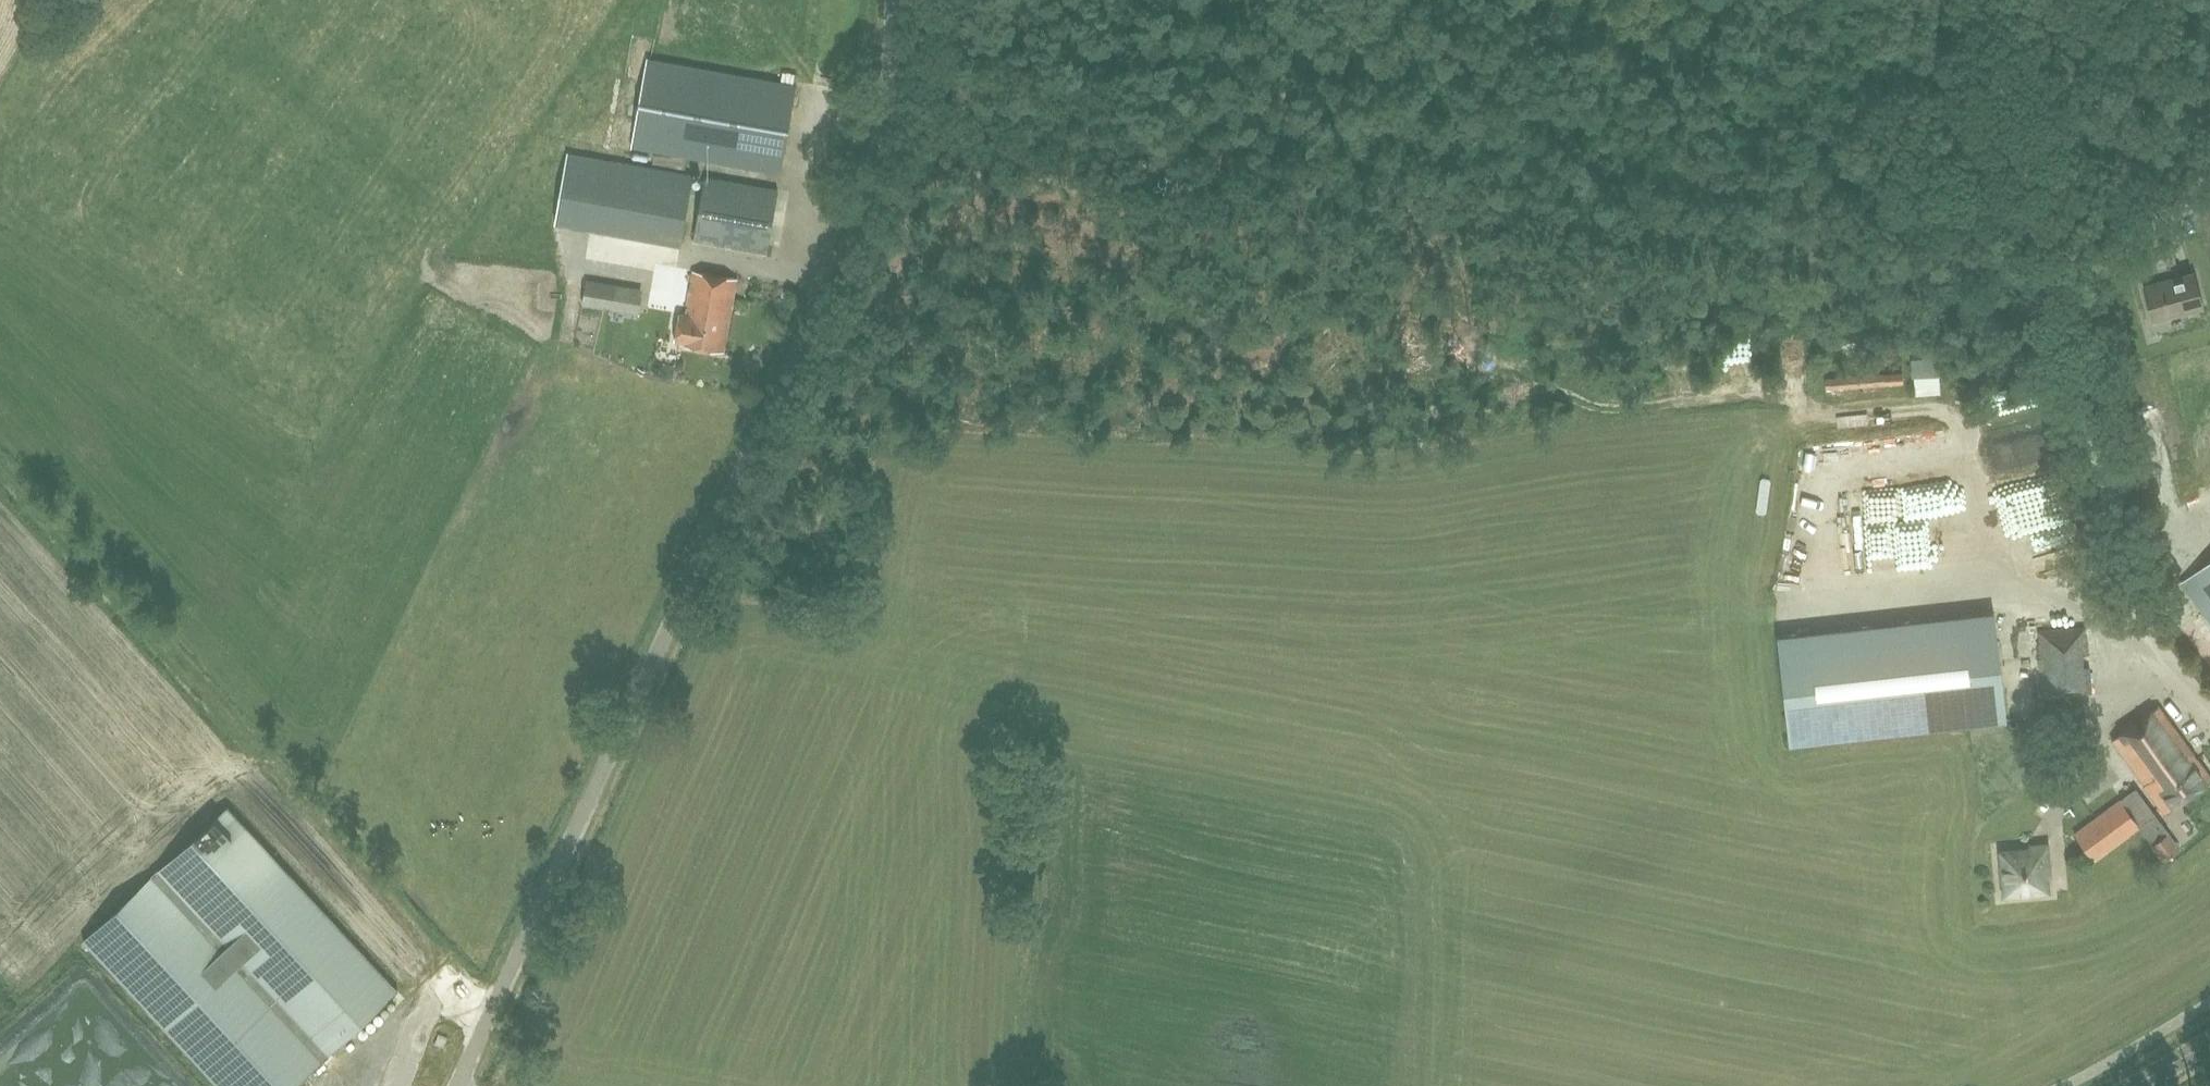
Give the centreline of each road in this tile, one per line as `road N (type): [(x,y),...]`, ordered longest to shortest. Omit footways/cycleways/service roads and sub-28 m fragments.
road 1 (unclassified): [(458,1085),(846,240),(884,119),(892,0)]
road 2 (track): [(0,467),(247,737),(256,762)]
road 3 (track): [(2050,280),(2130,587)]
road 4 (track): [(1986,32),(2050,280)]
road 5 (unclassified): [(2209,706),(2146,630),(2130,587)]

